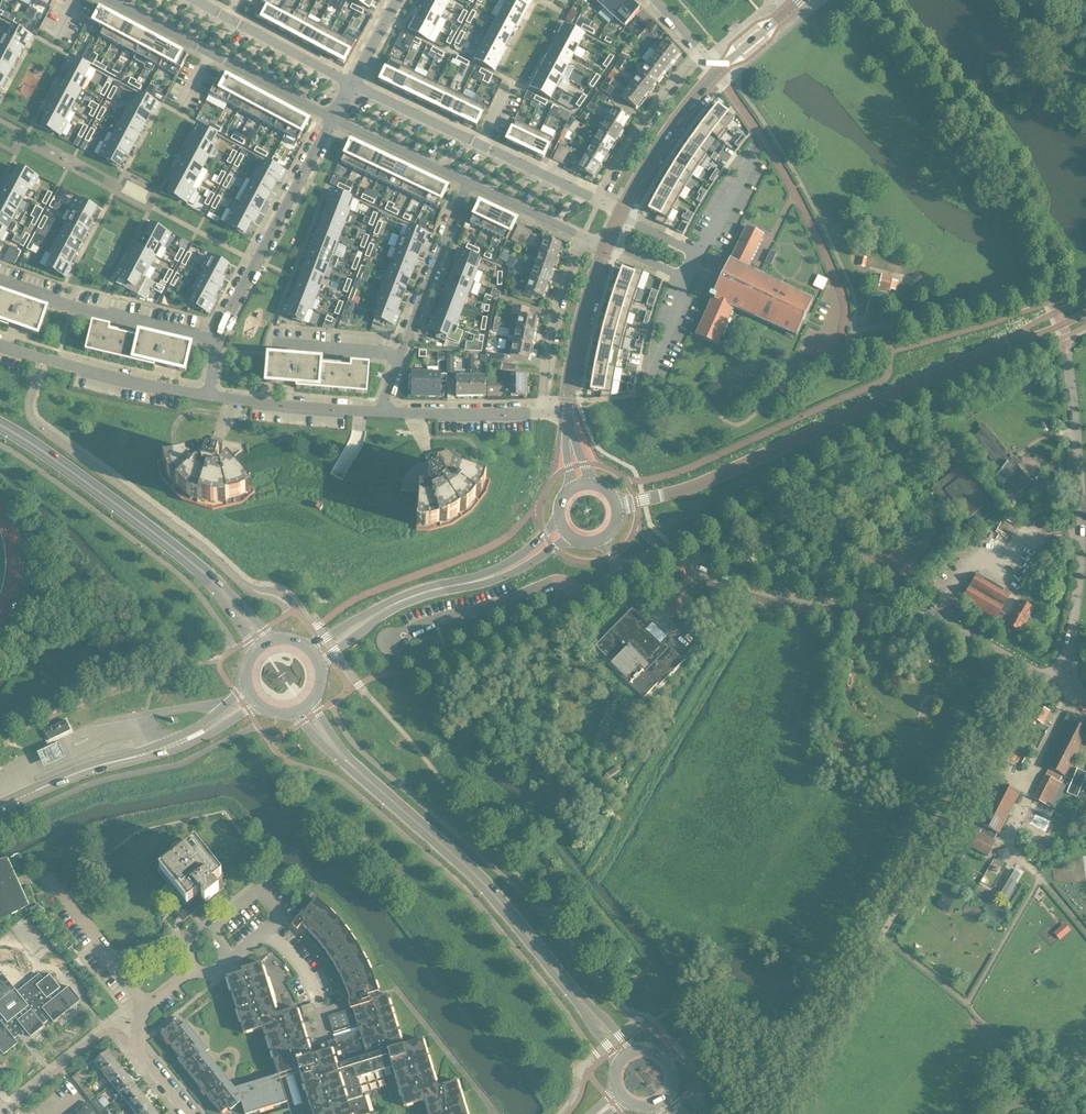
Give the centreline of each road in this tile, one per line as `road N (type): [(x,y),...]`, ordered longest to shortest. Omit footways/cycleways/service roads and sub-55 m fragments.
road 1 (unclassified): [(617,505),(702,484),(987,352)]
road 2 (unclassified): [(1059,682),(930,617),(771,592),(686,565)]
road 3 (residential): [(890,349),(844,337),(843,293),(813,225),(716,72)]
road 4 (secondary): [(580,999),(482,878),(345,759)]
road 5 (unclassified): [(1059,682),(1083,534),(1067,349)]
road 6 (tertiary): [(210,577),(0,426)]
road 7 (unclassified): [(390,640),(543,586),(563,584),(586,596),(623,575)]
road 8 (residential): [(217,340),(334,119)]
road 9 (residential): [(379,411),(467,183)]
road 10 (residential): [(0,281),(217,340)]
road 11 (residential): [(207,395),(0,343)]
road 12 (secondary): [(0,807),(89,767),(172,745)]
road 13 (residential): [(582,236),(549,343),(543,414)]
road 14 (residential): [(701,50),(641,123),(597,199)]
road 15 (tertiary): [(568,414),(577,337),(607,243)]
road 16 (residential): [(379,411),(207,395)]
road 17 (residential): [(143,1005),(194,968),(189,939),(113,964)]
road 18 (tertiary): [(621,214),(669,131),(716,72)]
road 19 (residential): [(543,414),(379,411)]
road 20 (residential): [(334,119),(467,183)]
road 21 (residential): [(486,146),(354,83)]
road 22 (residential): [(354,83),(229,18)]
road 23 (residential): [(210,53),(334,119)]
road 24 (residential): [(467,183),(582,236)]
road 25 (residential): [(189,1113),(141,1057),(143,1005)]
road 26 (residential): [(597,199),(486,146)]

